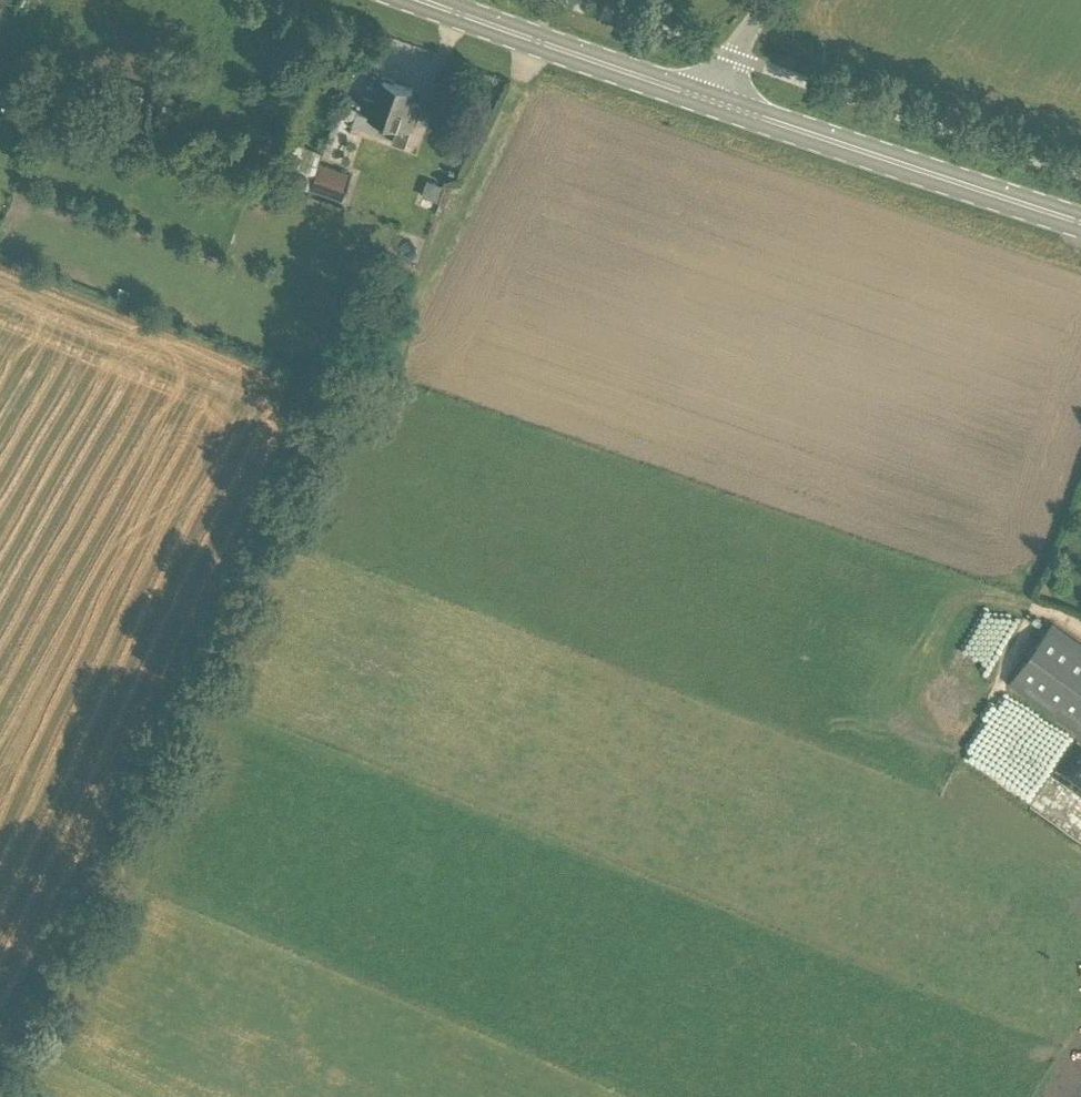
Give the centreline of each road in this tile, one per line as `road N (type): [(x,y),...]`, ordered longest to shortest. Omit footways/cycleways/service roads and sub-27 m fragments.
road 1 (secondary): [(1080,220),(716,103)]
road 2 (secondary): [(716,103),(434,0)]
road 3 (unclassified): [(716,103),(777,0)]

